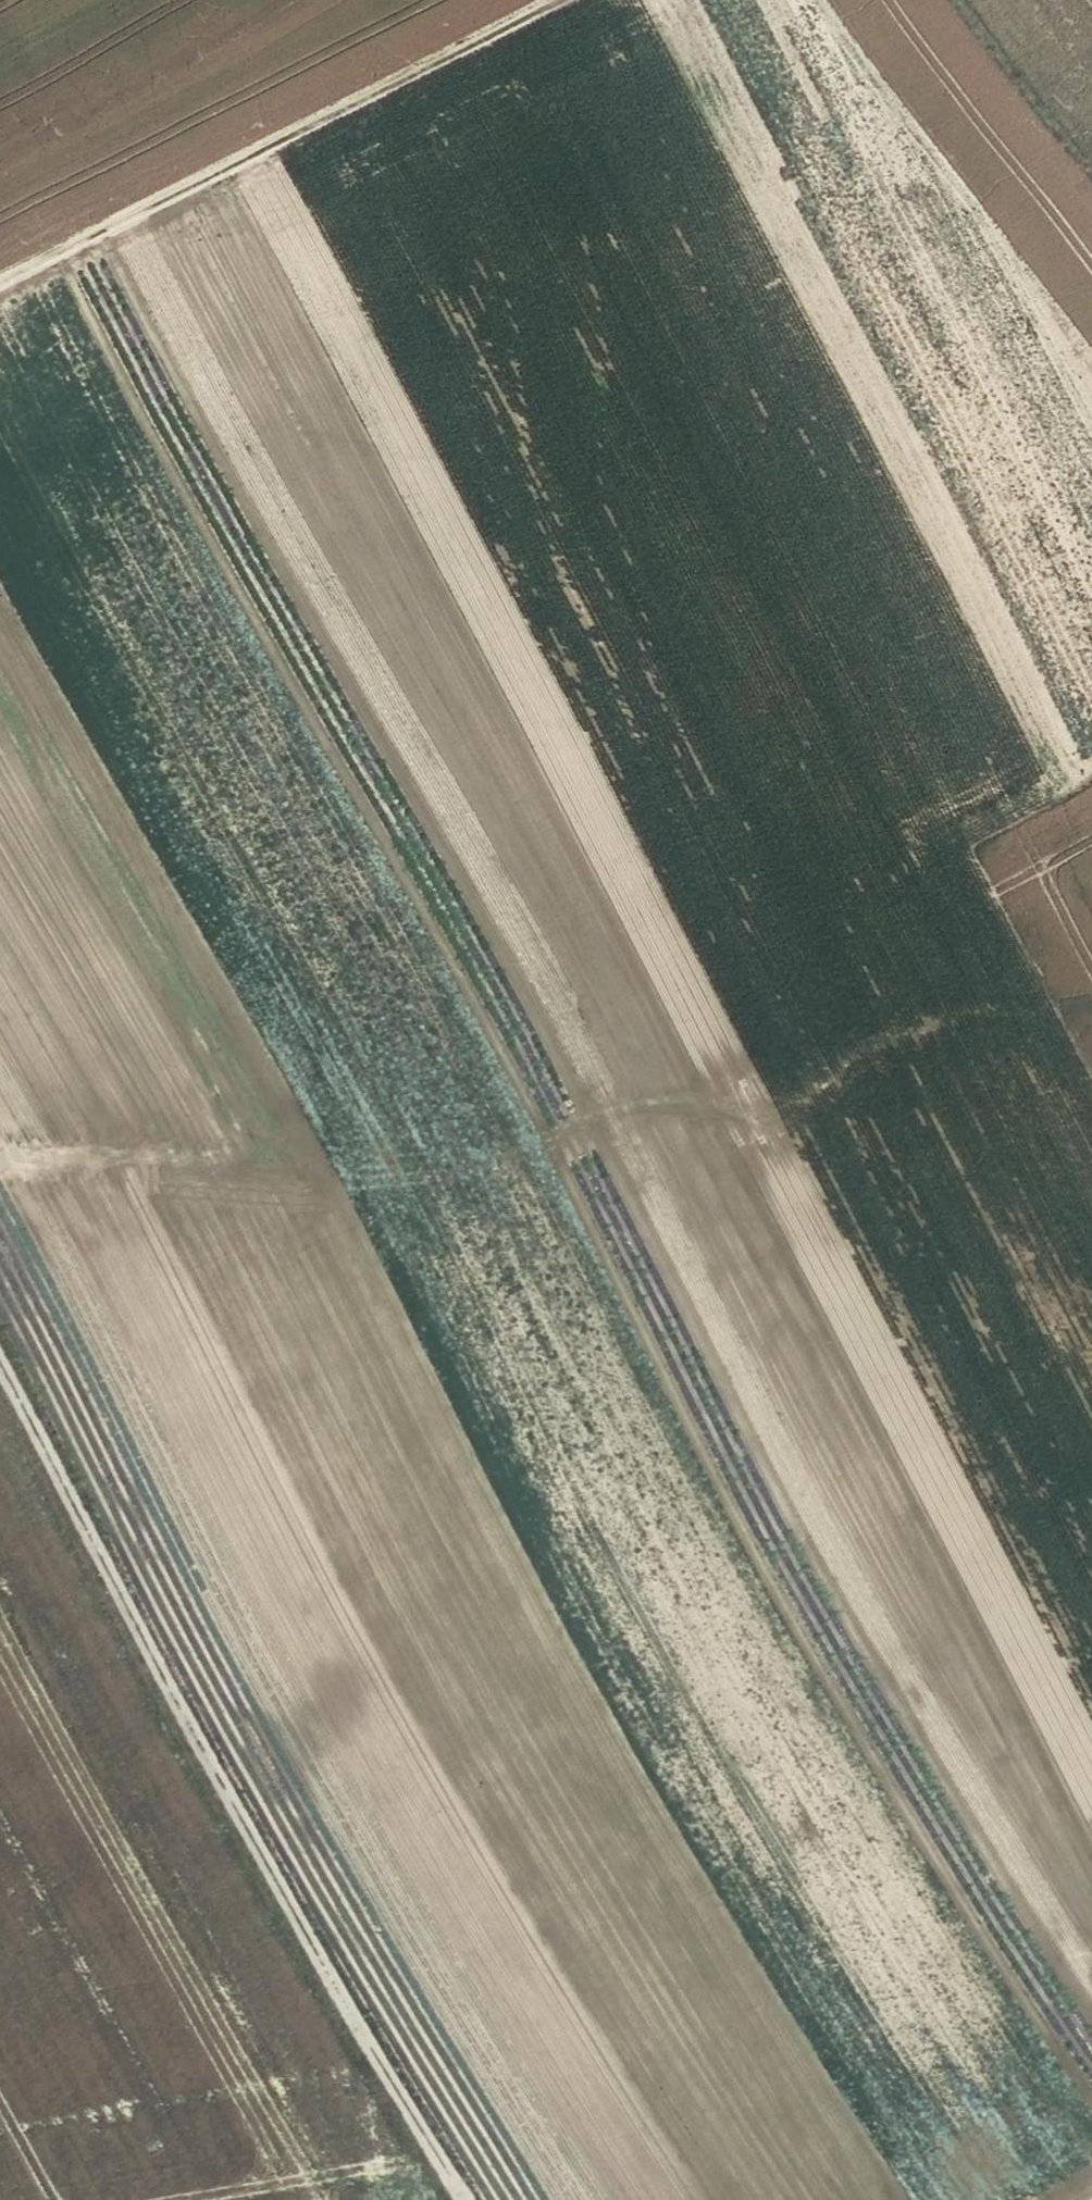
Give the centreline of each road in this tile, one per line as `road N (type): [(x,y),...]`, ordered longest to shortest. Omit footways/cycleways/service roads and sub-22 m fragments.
road 1 (track): [(0,1372),(179,1720),(468,2199)]

